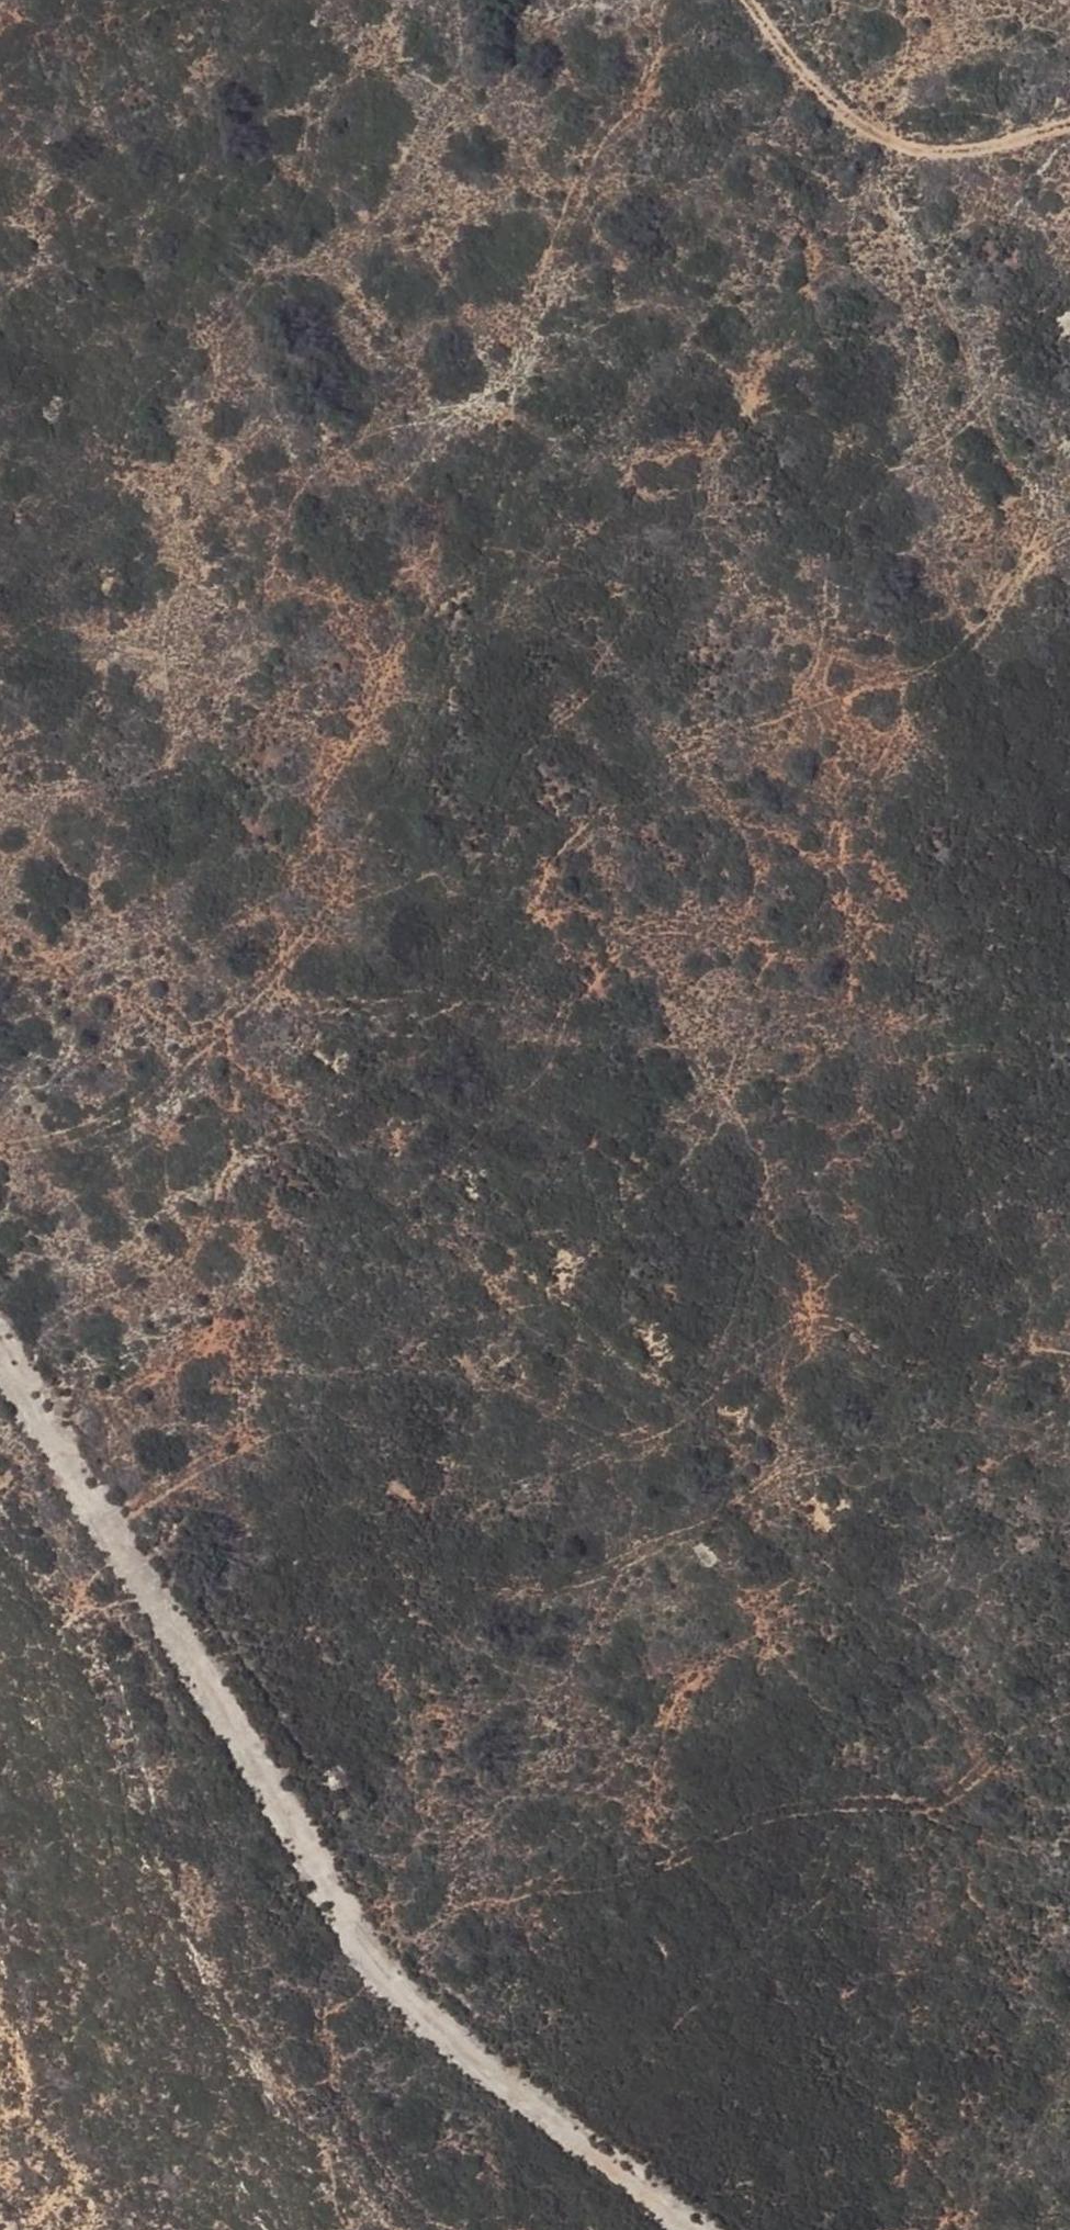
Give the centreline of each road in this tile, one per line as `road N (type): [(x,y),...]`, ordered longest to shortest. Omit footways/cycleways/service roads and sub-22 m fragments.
road 1 (track): [(0,1351),(394,1986),(690,2229)]
road 2 (track): [(749,0),(823,91),(887,136),(980,142),(1069,126)]

